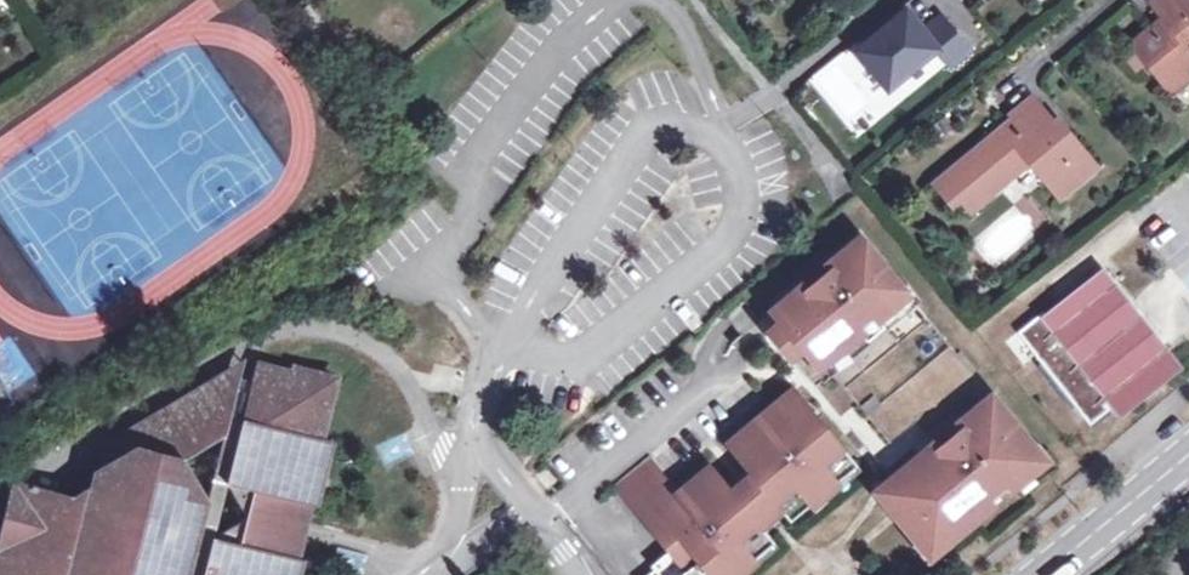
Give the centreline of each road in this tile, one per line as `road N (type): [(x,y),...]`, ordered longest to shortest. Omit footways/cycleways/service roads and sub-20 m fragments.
road 1 (primary): [(1041,574),(1188,454)]
road 2 (residential): [(432,574),(463,488),(470,438)]

